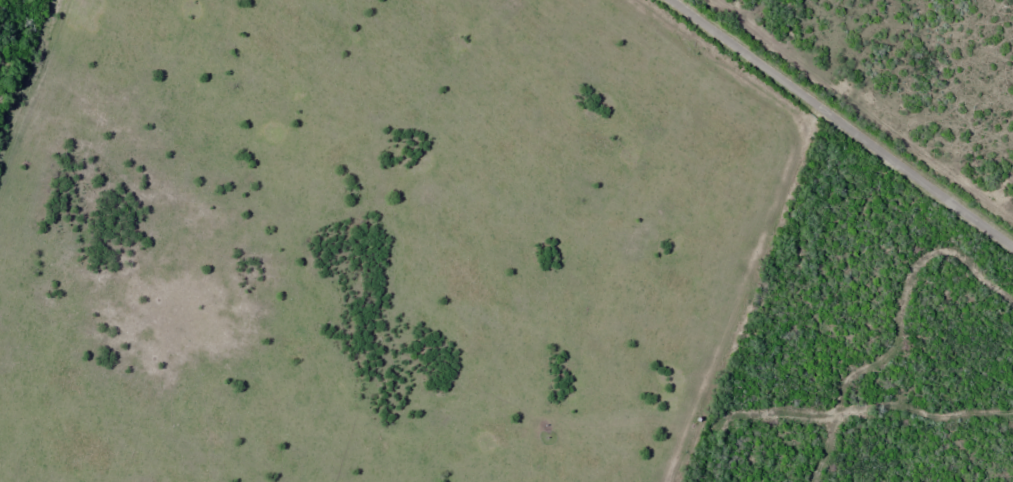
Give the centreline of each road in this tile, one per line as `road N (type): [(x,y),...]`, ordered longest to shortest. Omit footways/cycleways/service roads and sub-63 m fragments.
road 1 (residential): [(1012,250),(667,0)]

